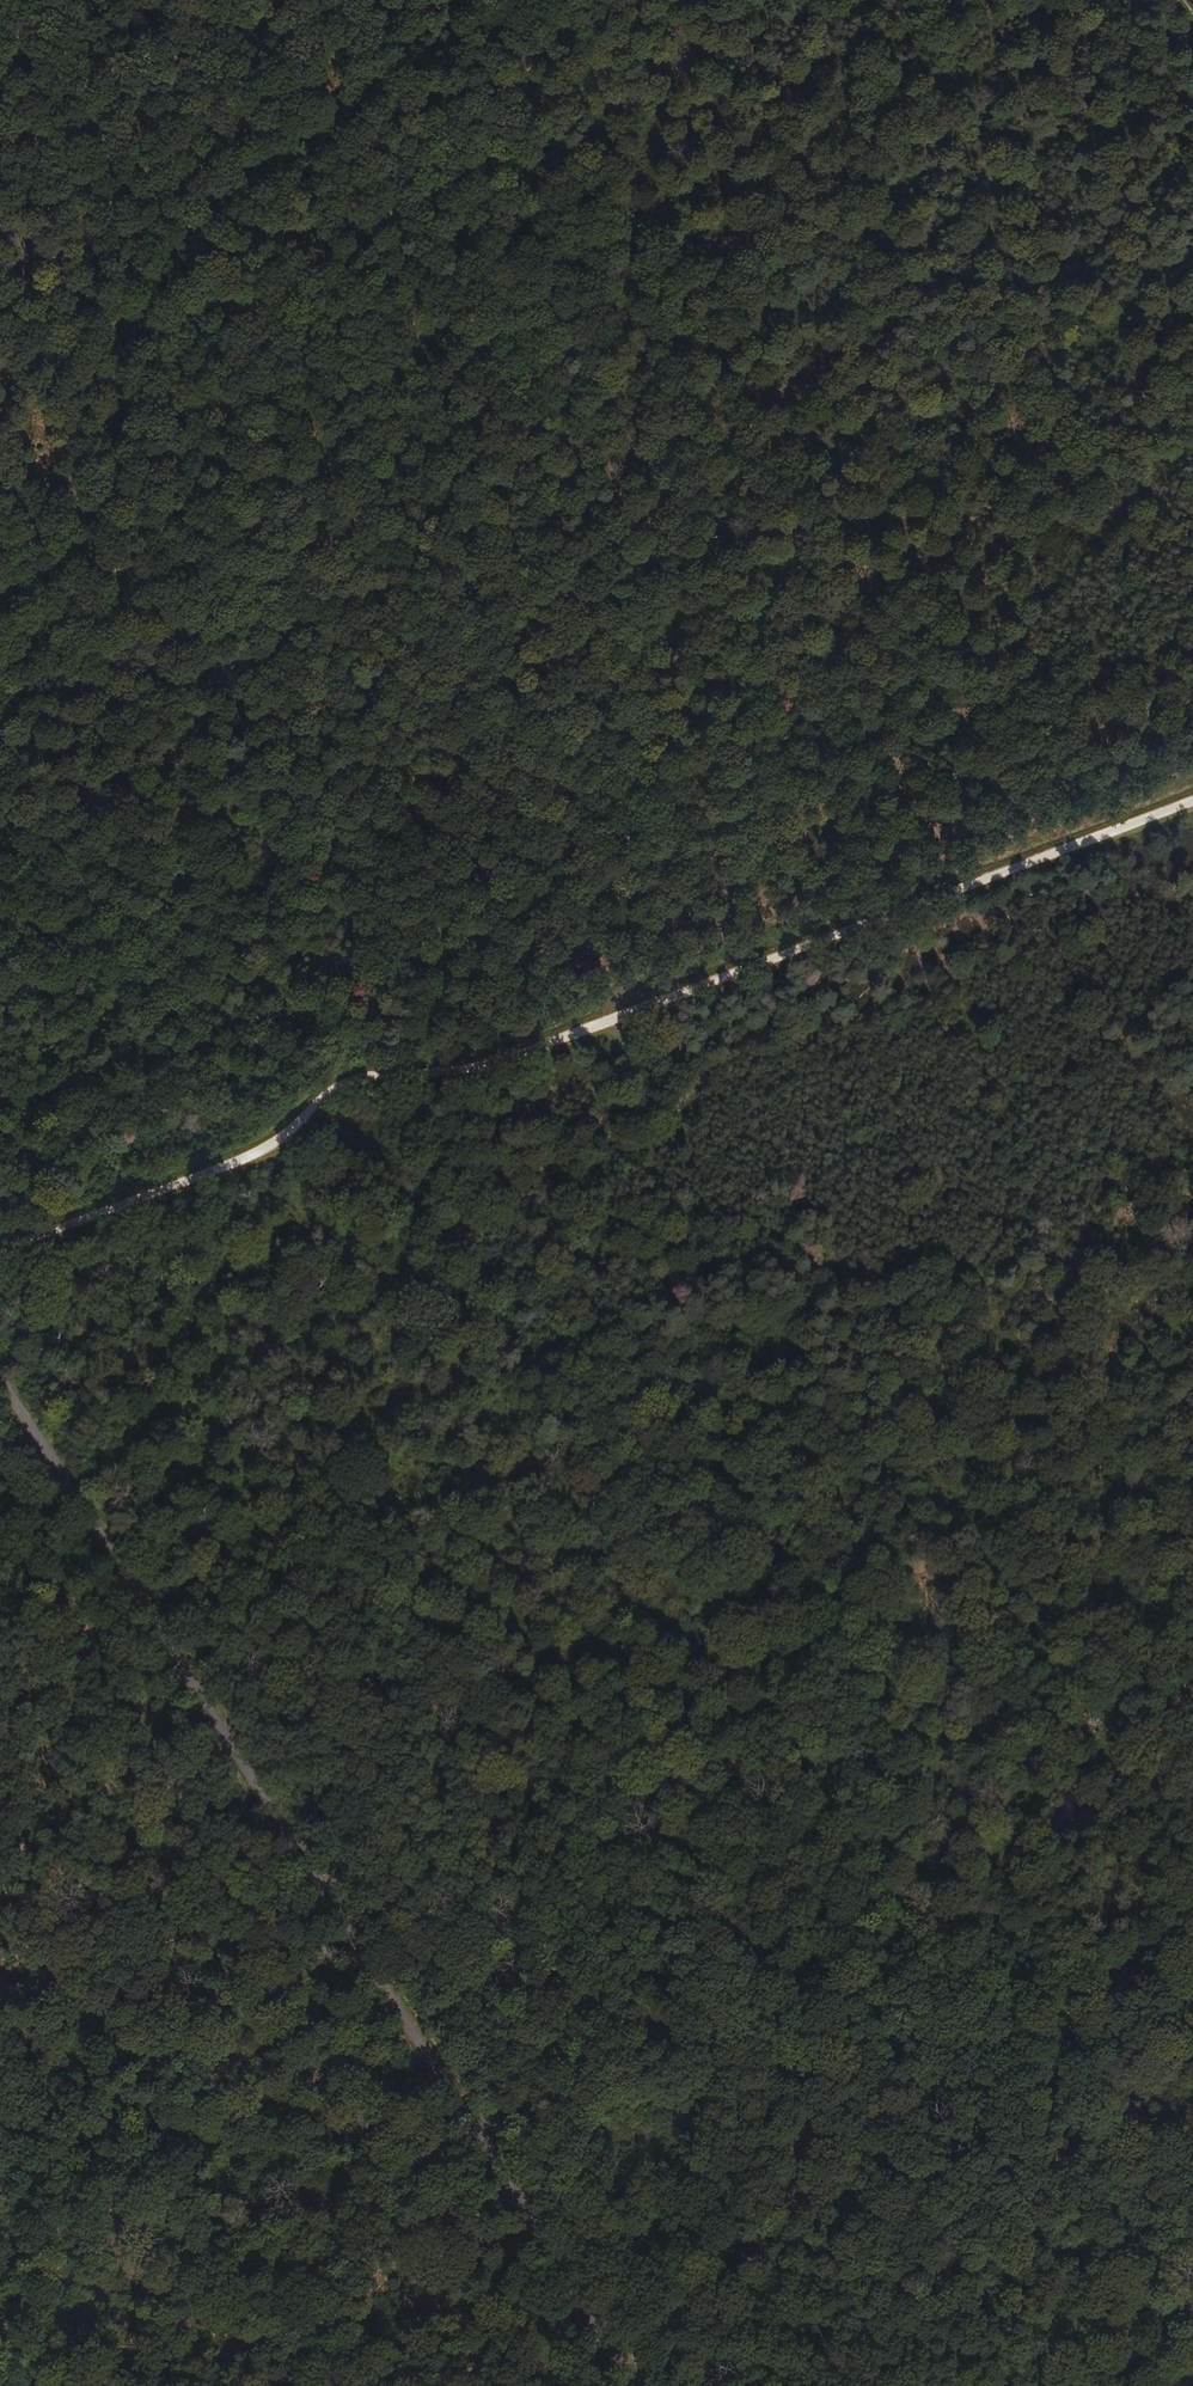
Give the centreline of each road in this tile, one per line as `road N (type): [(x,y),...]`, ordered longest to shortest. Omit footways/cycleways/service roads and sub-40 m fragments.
road 1 (unclassified): [(637,2385),(0,1382)]
road 2 (track): [(425,1072),(474,1069),(1192,798)]
road 3 (track): [(0,1248),(257,1153),(358,1077),(425,1072)]

